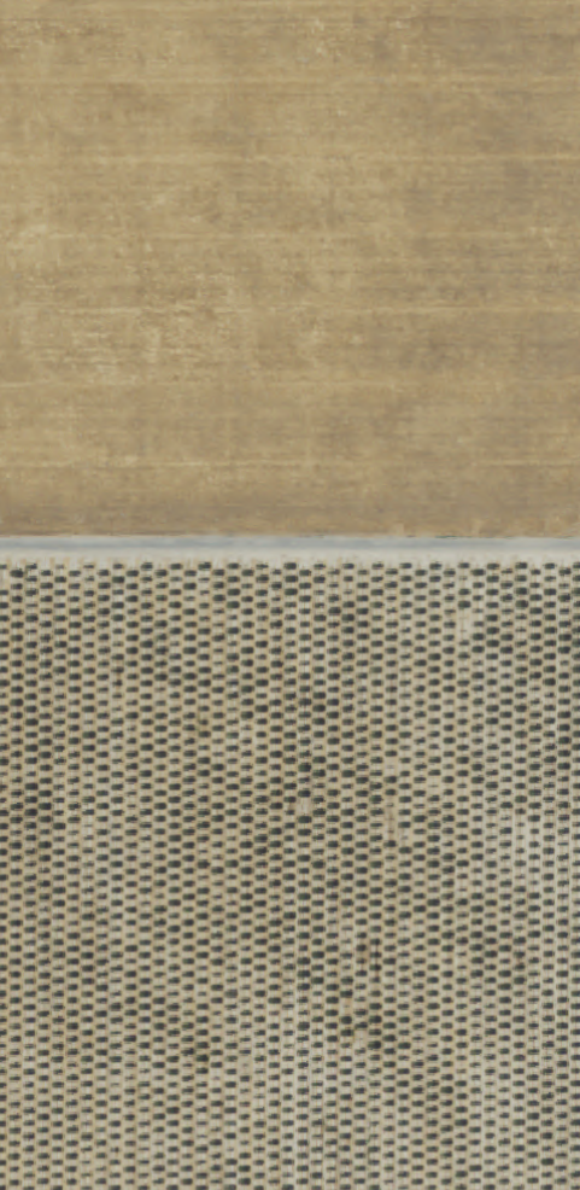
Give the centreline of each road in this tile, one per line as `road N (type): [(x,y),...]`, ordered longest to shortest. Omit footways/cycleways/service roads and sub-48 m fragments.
road 1 (residential): [(579,548),(0,553)]

